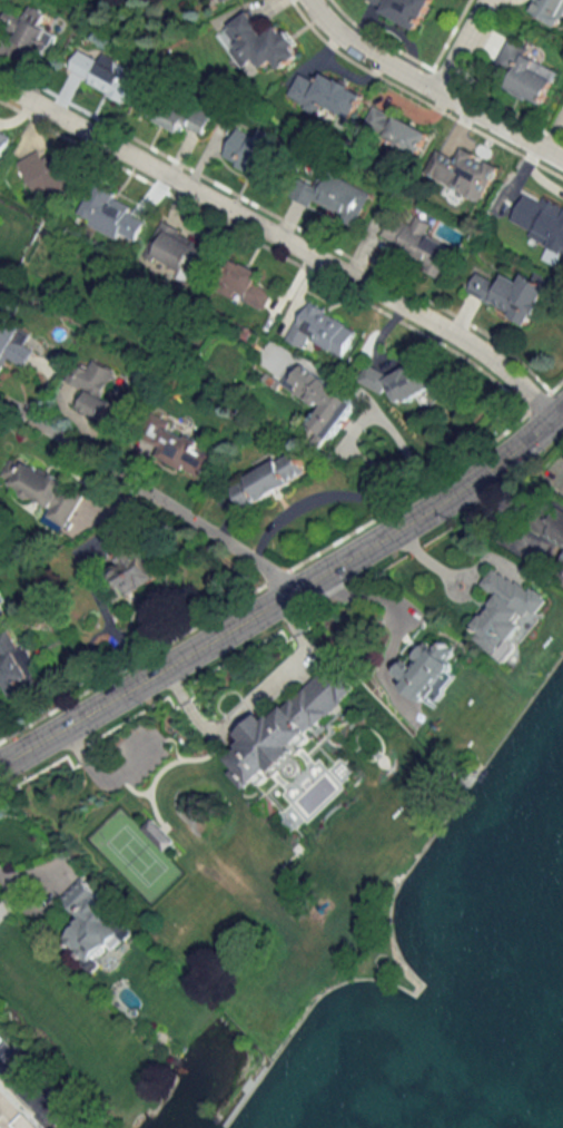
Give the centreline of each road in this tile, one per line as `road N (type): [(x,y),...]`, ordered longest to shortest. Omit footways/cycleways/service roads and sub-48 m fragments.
road 1 (secondary): [(0,761),(467,481),(562,402)]
road 2 (residential): [(547,415),(444,330),(0,85)]
road 3 (residential): [(293,589),(6,408)]
road 4 (residential): [(562,162),(353,46),(307,0)]

